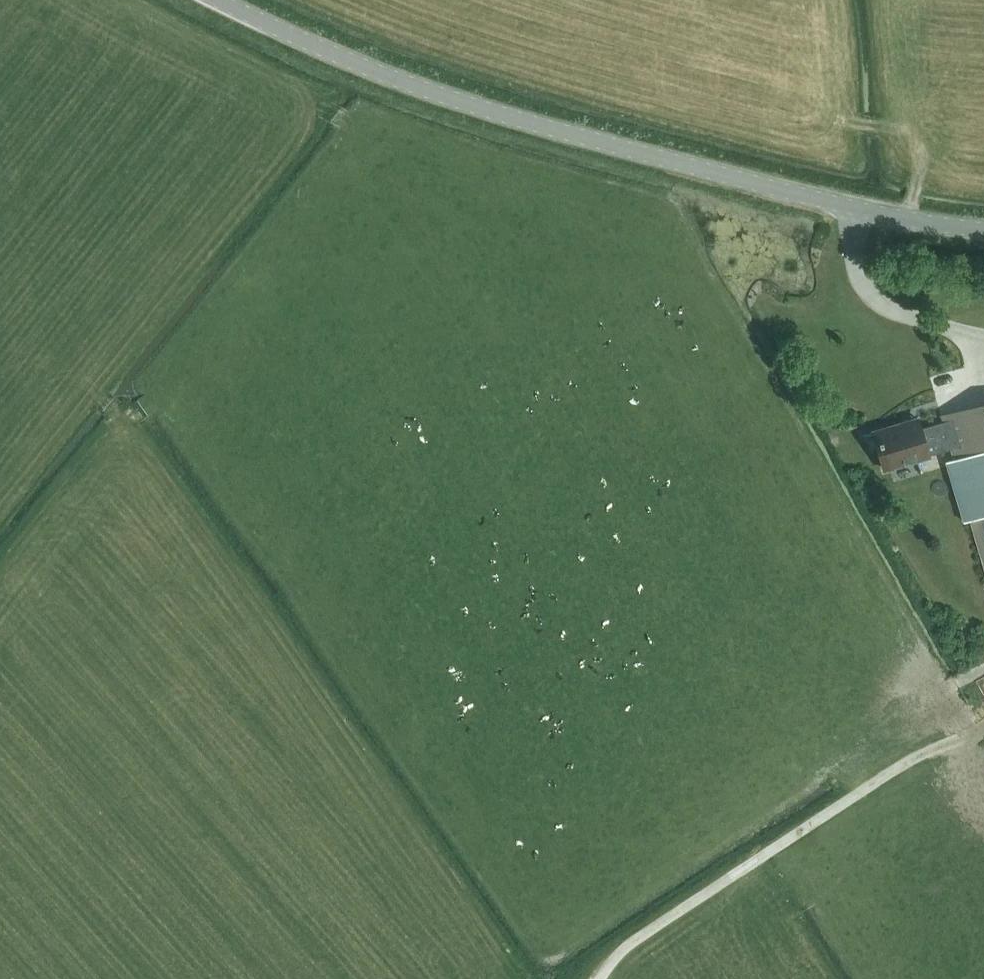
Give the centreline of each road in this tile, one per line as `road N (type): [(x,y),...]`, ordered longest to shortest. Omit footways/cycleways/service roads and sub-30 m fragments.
road 1 (tertiary): [(983,230),(861,209),(458,101),(219,0)]
road 2 (track): [(983,729),(911,757),(628,942),(604,978)]

